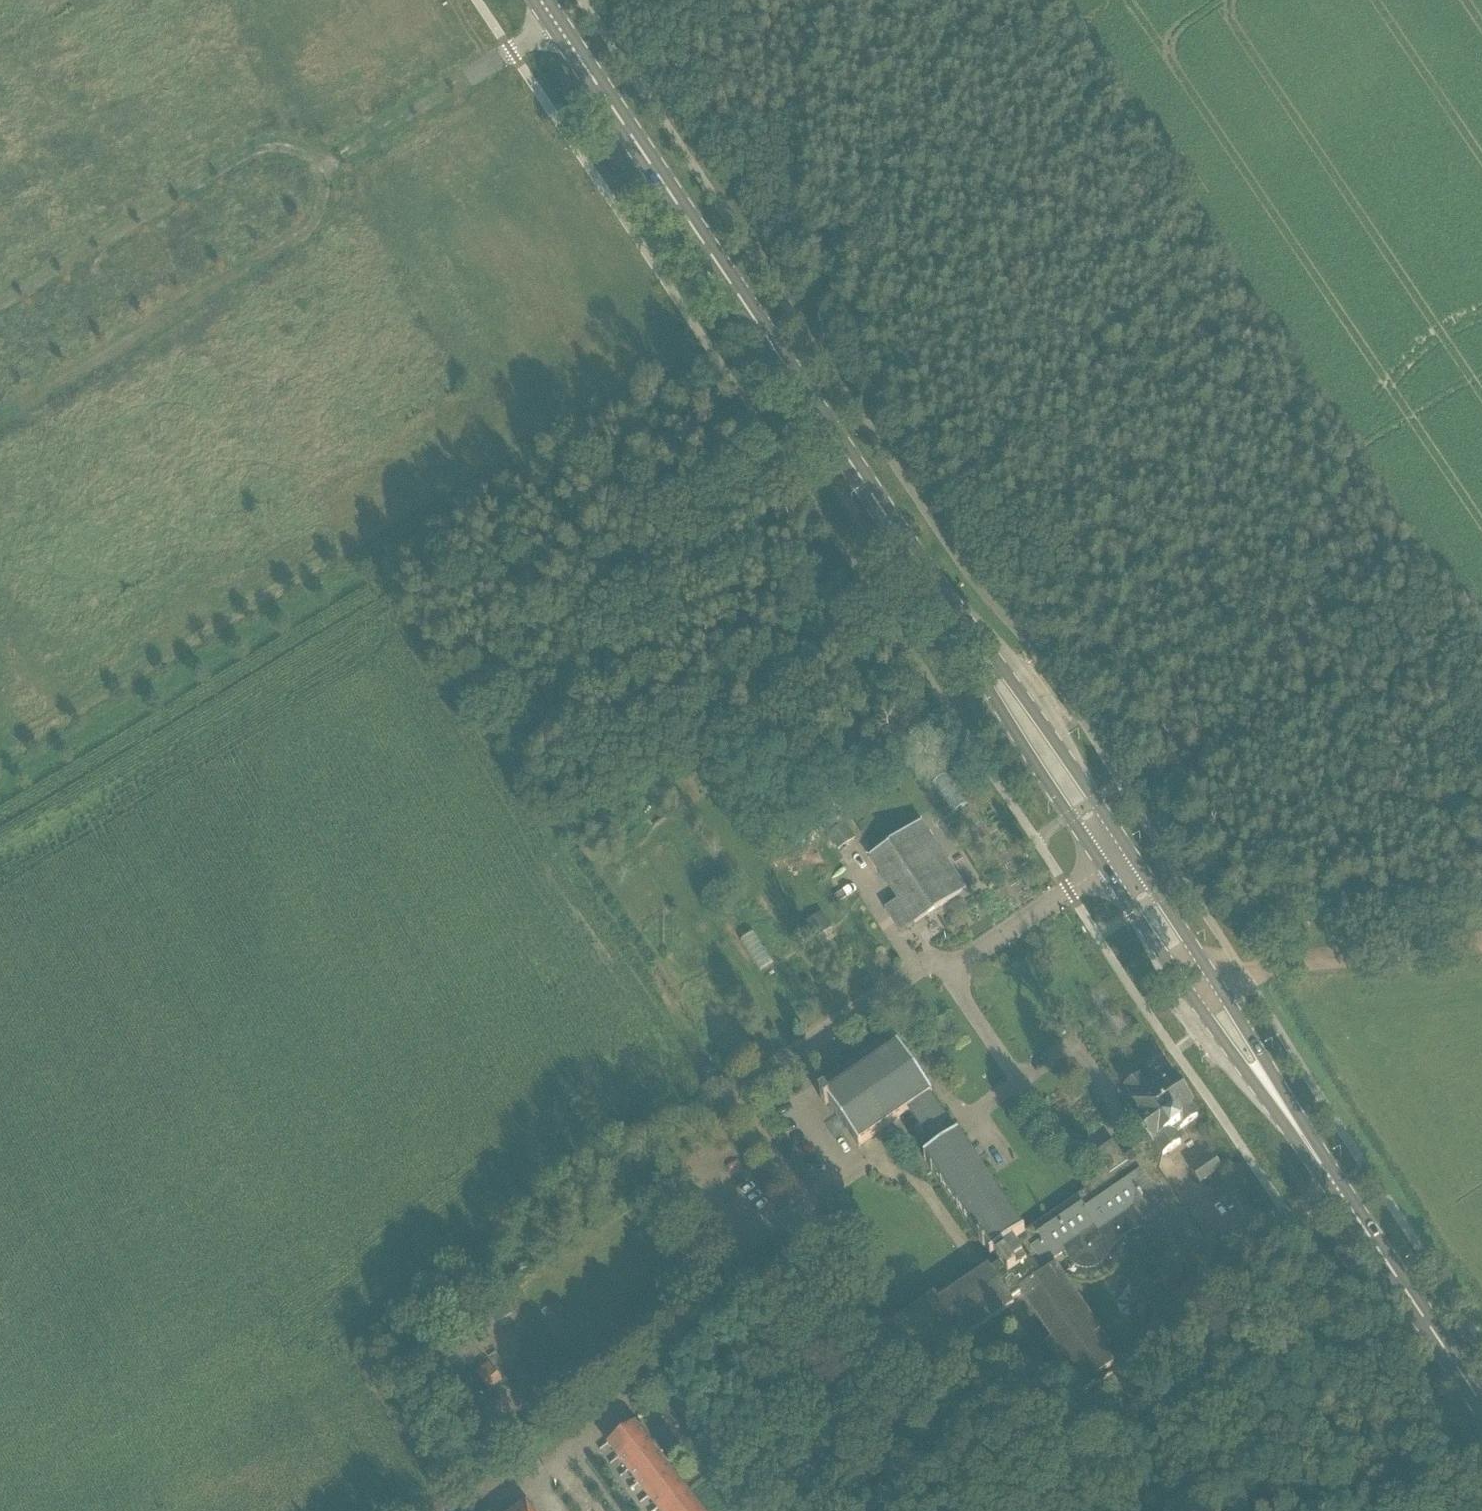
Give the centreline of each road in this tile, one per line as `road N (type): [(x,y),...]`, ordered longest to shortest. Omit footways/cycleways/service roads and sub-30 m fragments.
road 1 (secondary): [(1116,861),(555,22)]
road 2 (unclassified): [(765,1510),(676,1389),(666,1334),(780,1241),(795,1206),(784,1170),(745,1108),(743,1072),(910,953),(974,953),(1116,861)]
road 3 (secondary): [(1481,1405),(1116,861)]
road 4 (residential): [(322,165),(324,218),(0,416)]
road 5 (residential): [(0,306),(249,149),(288,146),(322,165)]
road 6 (unclassified): [(555,22),(322,165)]
road 7 (track): [(666,1334),(614,1409),(481,1510)]
road 8 (track): [(1481,943),(1271,968),(1251,984)]

